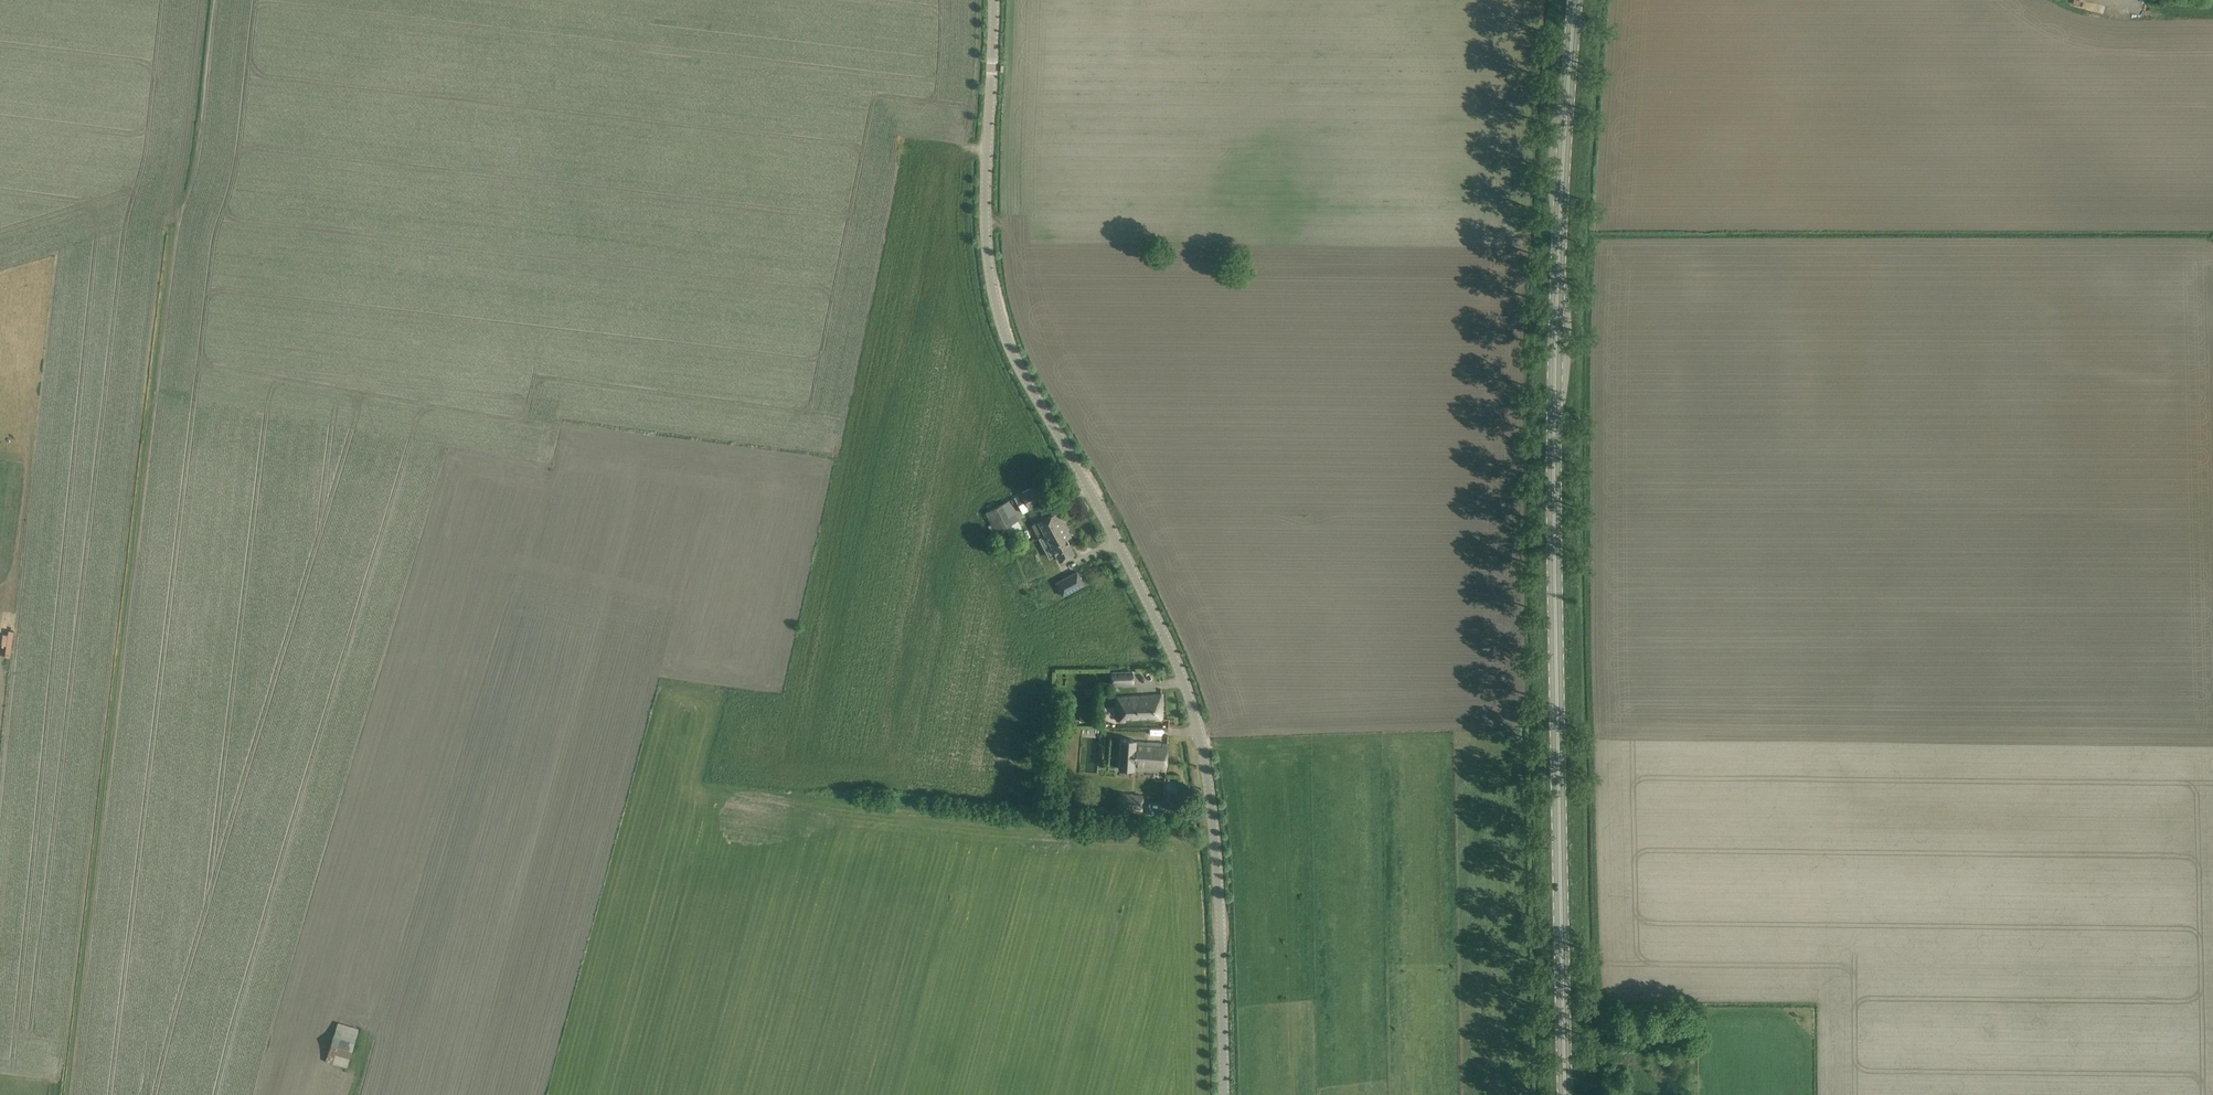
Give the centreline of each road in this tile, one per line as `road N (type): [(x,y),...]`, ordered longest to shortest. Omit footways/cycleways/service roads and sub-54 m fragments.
road 1 (unclassified): [(1225,1094),(1216,845),(1189,695),(1110,526),(1020,368),(996,299),(986,190),(994,0)]
road 2 (primary): [(1566,1094),(1554,429),(1575,0)]

